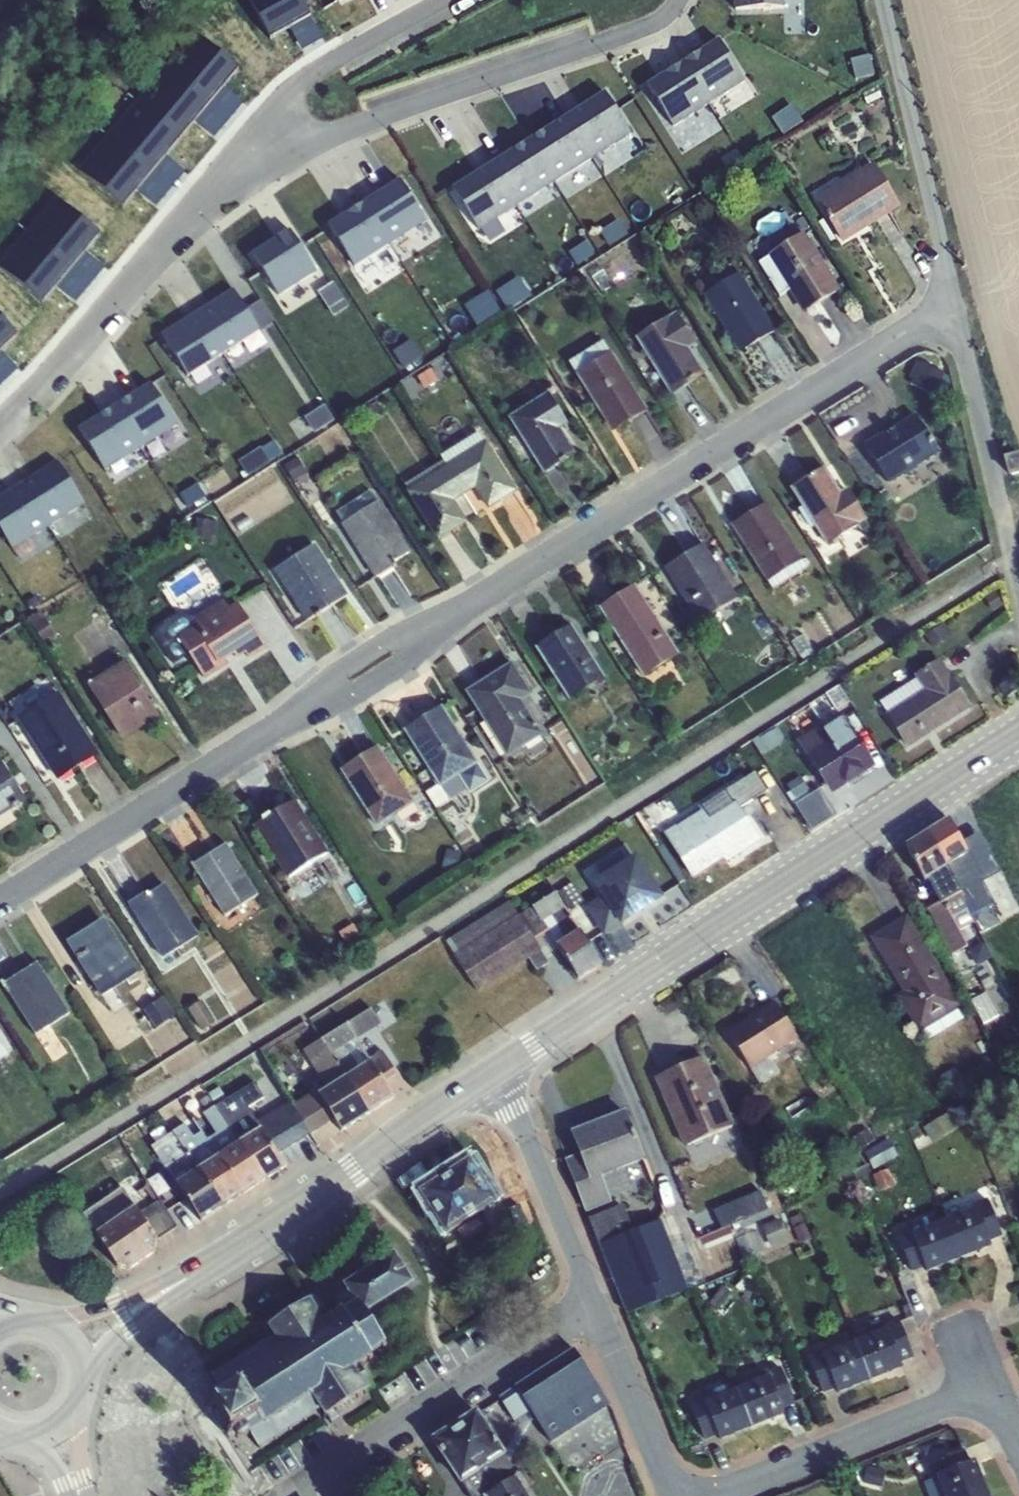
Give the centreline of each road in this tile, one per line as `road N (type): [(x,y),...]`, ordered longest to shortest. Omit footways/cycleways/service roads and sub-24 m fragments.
road 1 (residential): [(0,892),(953,307)]
road 2 (secondary): [(497,1069),(1018,733)]
road 3 (residential): [(229,172),(648,24),(682,0)]
road 4 (secondary): [(189,1275),(497,1069)]
road 5 (residential): [(297,1495),(596,1312)]
road 6 (residential): [(0,424),(229,172)]
road 7 (unclassified): [(889,0),(953,307)]
road 8 (residential): [(702,1495),(990,1389)]
road 9 (unclassified): [(1018,577),(953,307)]
road 10 (residential): [(497,1069),(596,1312)]
road 11 (residential): [(596,1312),(673,1495)]
road 12 (residential): [(444,0),(299,80)]
road 13 (secondary): [(189,1275),(38,1325)]
road 14 (secondary): [(79,1388),(120,1334),(189,1275)]

